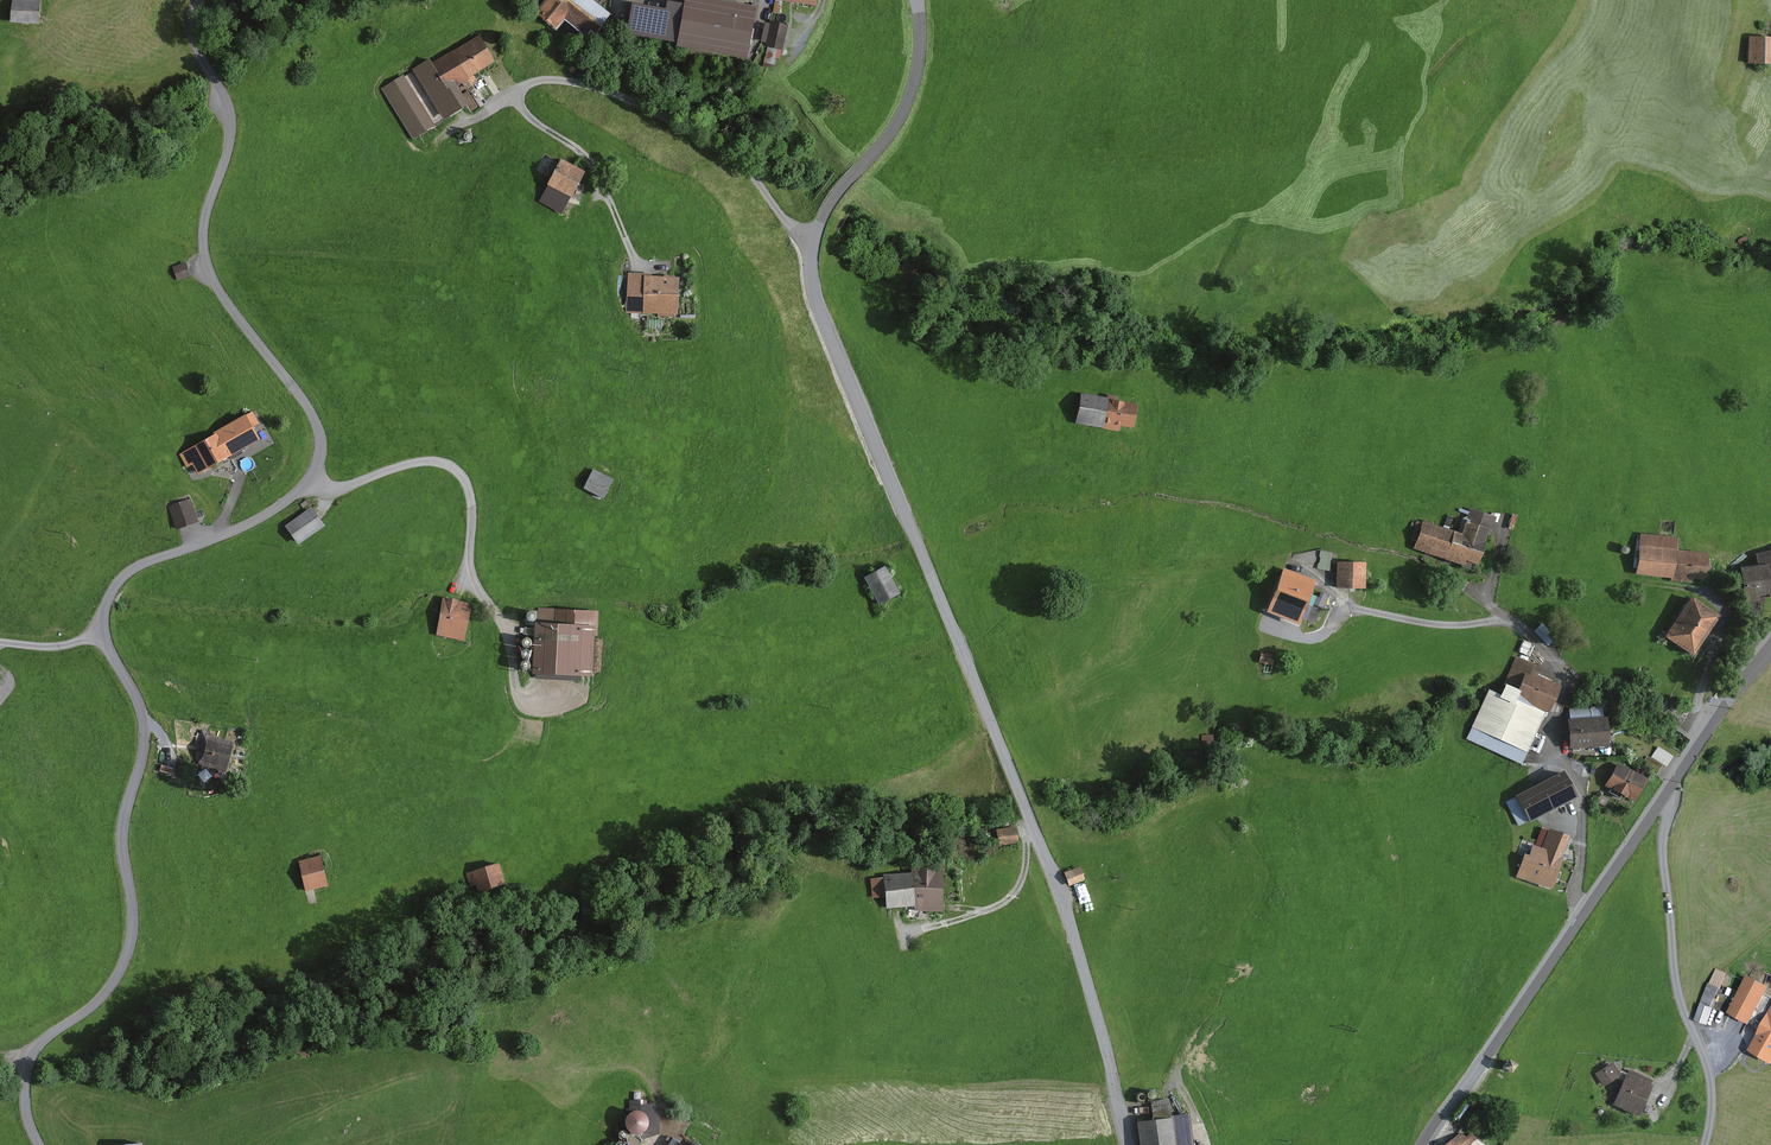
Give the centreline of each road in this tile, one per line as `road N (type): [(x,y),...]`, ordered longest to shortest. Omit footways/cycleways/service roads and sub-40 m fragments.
road 1 (unclassified): [(200,0),(194,35),(227,106),(229,143),(209,204),(209,275),(311,411),(322,454),(303,489),(259,519),(140,565),(111,597),(100,634),(143,716),(145,746),(122,832),(135,913),(130,951),(100,1000),(27,1063),(24,1112),(41,1144)]
road 2 (unclassified): [(1131,1144),(1083,958),(817,304),(816,235),(912,93),(917,0)]
road 3 (track): [(816,235),(785,222),(757,176),(683,127),(567,80),(529,80),(514,95),(520,113),(601,171),(640,267)]
road 4 (unclassified): [(1663,790),(1424,1144)]
road 5 (residential): [(1663,790),(1663,887),(1674,970),(1709,1101),(1701,1144)]
road 6 (track): [(311,483),(341,489),(428,460),(453,467),(469,481),(474,508),(468,567),(515,636)]
road 7 (unclassified): [(1770,644),(1663,790)]

